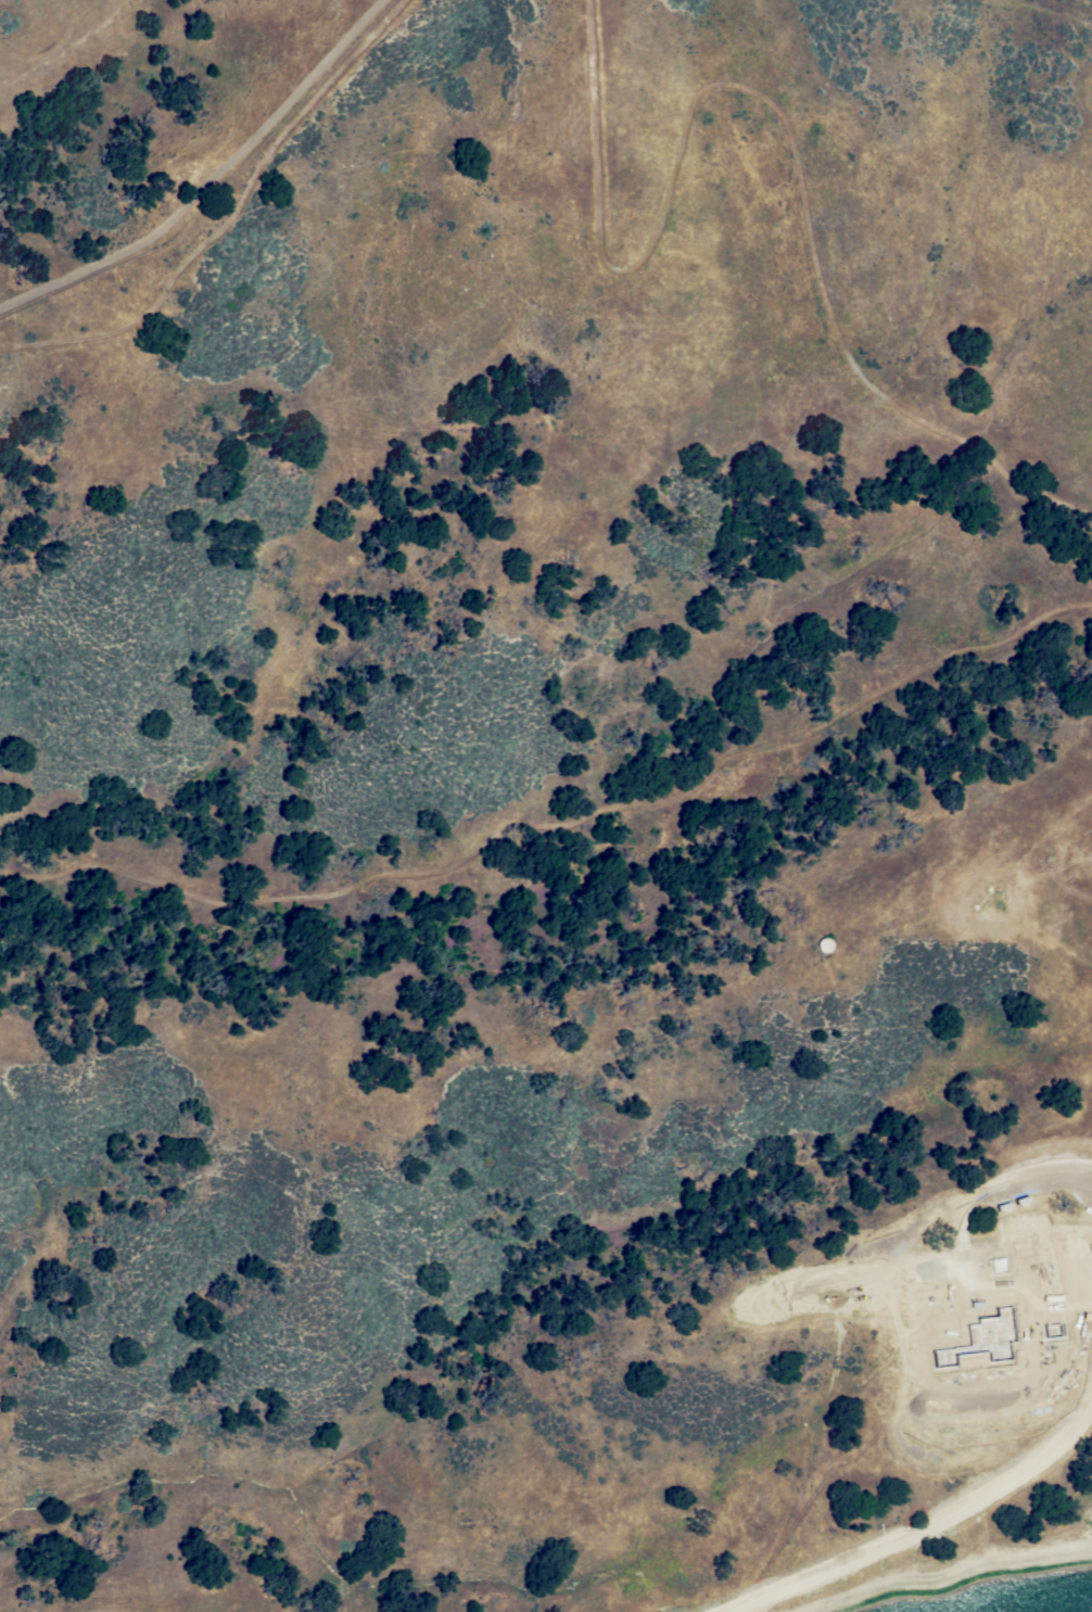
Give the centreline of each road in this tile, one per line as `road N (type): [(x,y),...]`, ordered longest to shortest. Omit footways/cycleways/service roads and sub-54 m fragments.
road 1 (track): [(587,0),(604,259),(625,269),(643,256),(707,88),(724,80),(753,87),(783,124),(824,290),(856,360),(905,409),(981,450),(1028,491),(1091,518)]
road 2 (track): [(736,1611),(777,1586),(906,1534),(1002,1477),(1074,1424),(1091,1394)]

